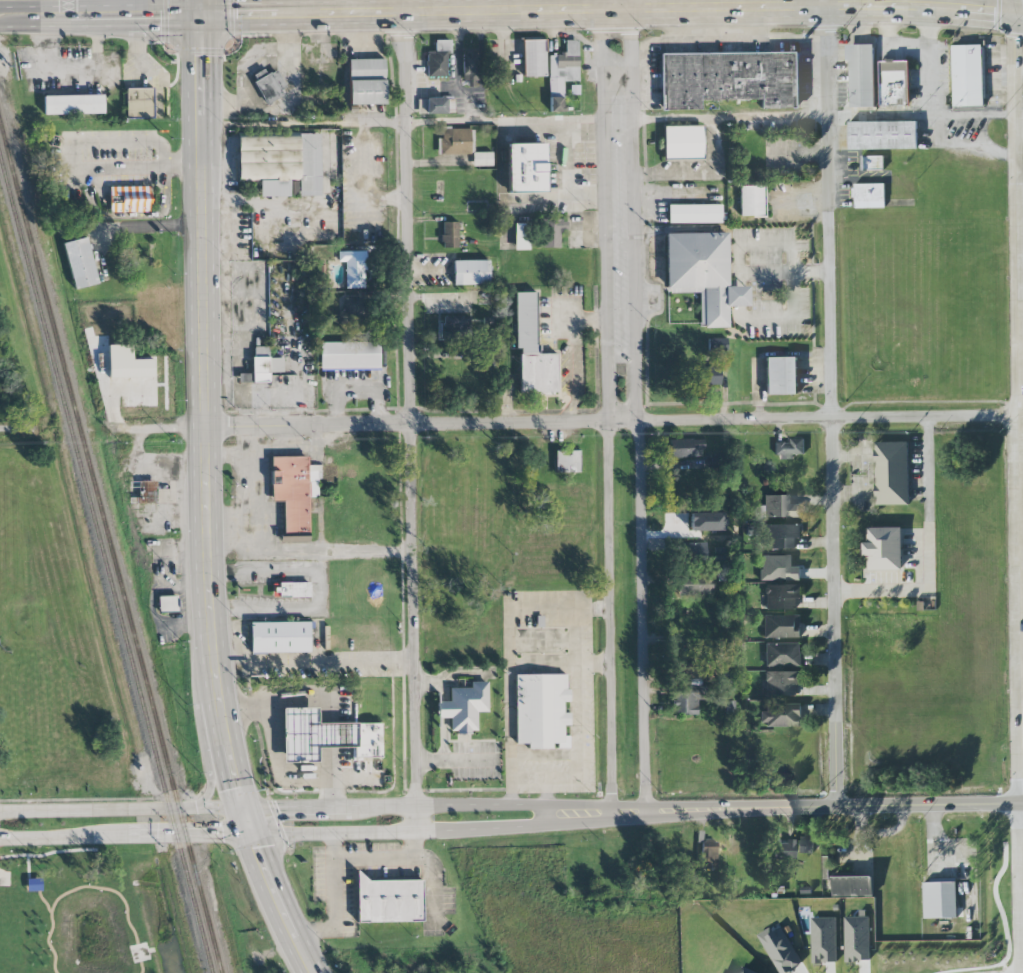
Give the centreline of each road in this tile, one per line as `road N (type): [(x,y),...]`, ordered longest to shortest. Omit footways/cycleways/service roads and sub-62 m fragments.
road 1 (primary): [(317,972),(276,892),(242,795),(220,696),(206,540),(200,164)]
road 2 (residential): [(417,832),(402,14)]
road 3 (residential): [(204,428),(1021,418)]
road 4 (residential): [(646,811),(631,11)]
road 5 (residential): [(839,807),(826,8)]
road 6 (residential): [(604,12),(611,811)]
road 7 (primary): [(317,15),(891,7),(1022,18)]
road 8 (residential): [(1022,600),(1007,16)]
road 9 (tertiary): [(578,812),(1022,806)]
road 10 (tertiary): [(578,812),(507,804),(248,808)]
road 11 (tertiary): [(257,836),(474,831),(578,812)]
road 12 (tertiary): [(0,839),(257,836)]
road 13 (tertiary): [(248,808),(0,811)]

